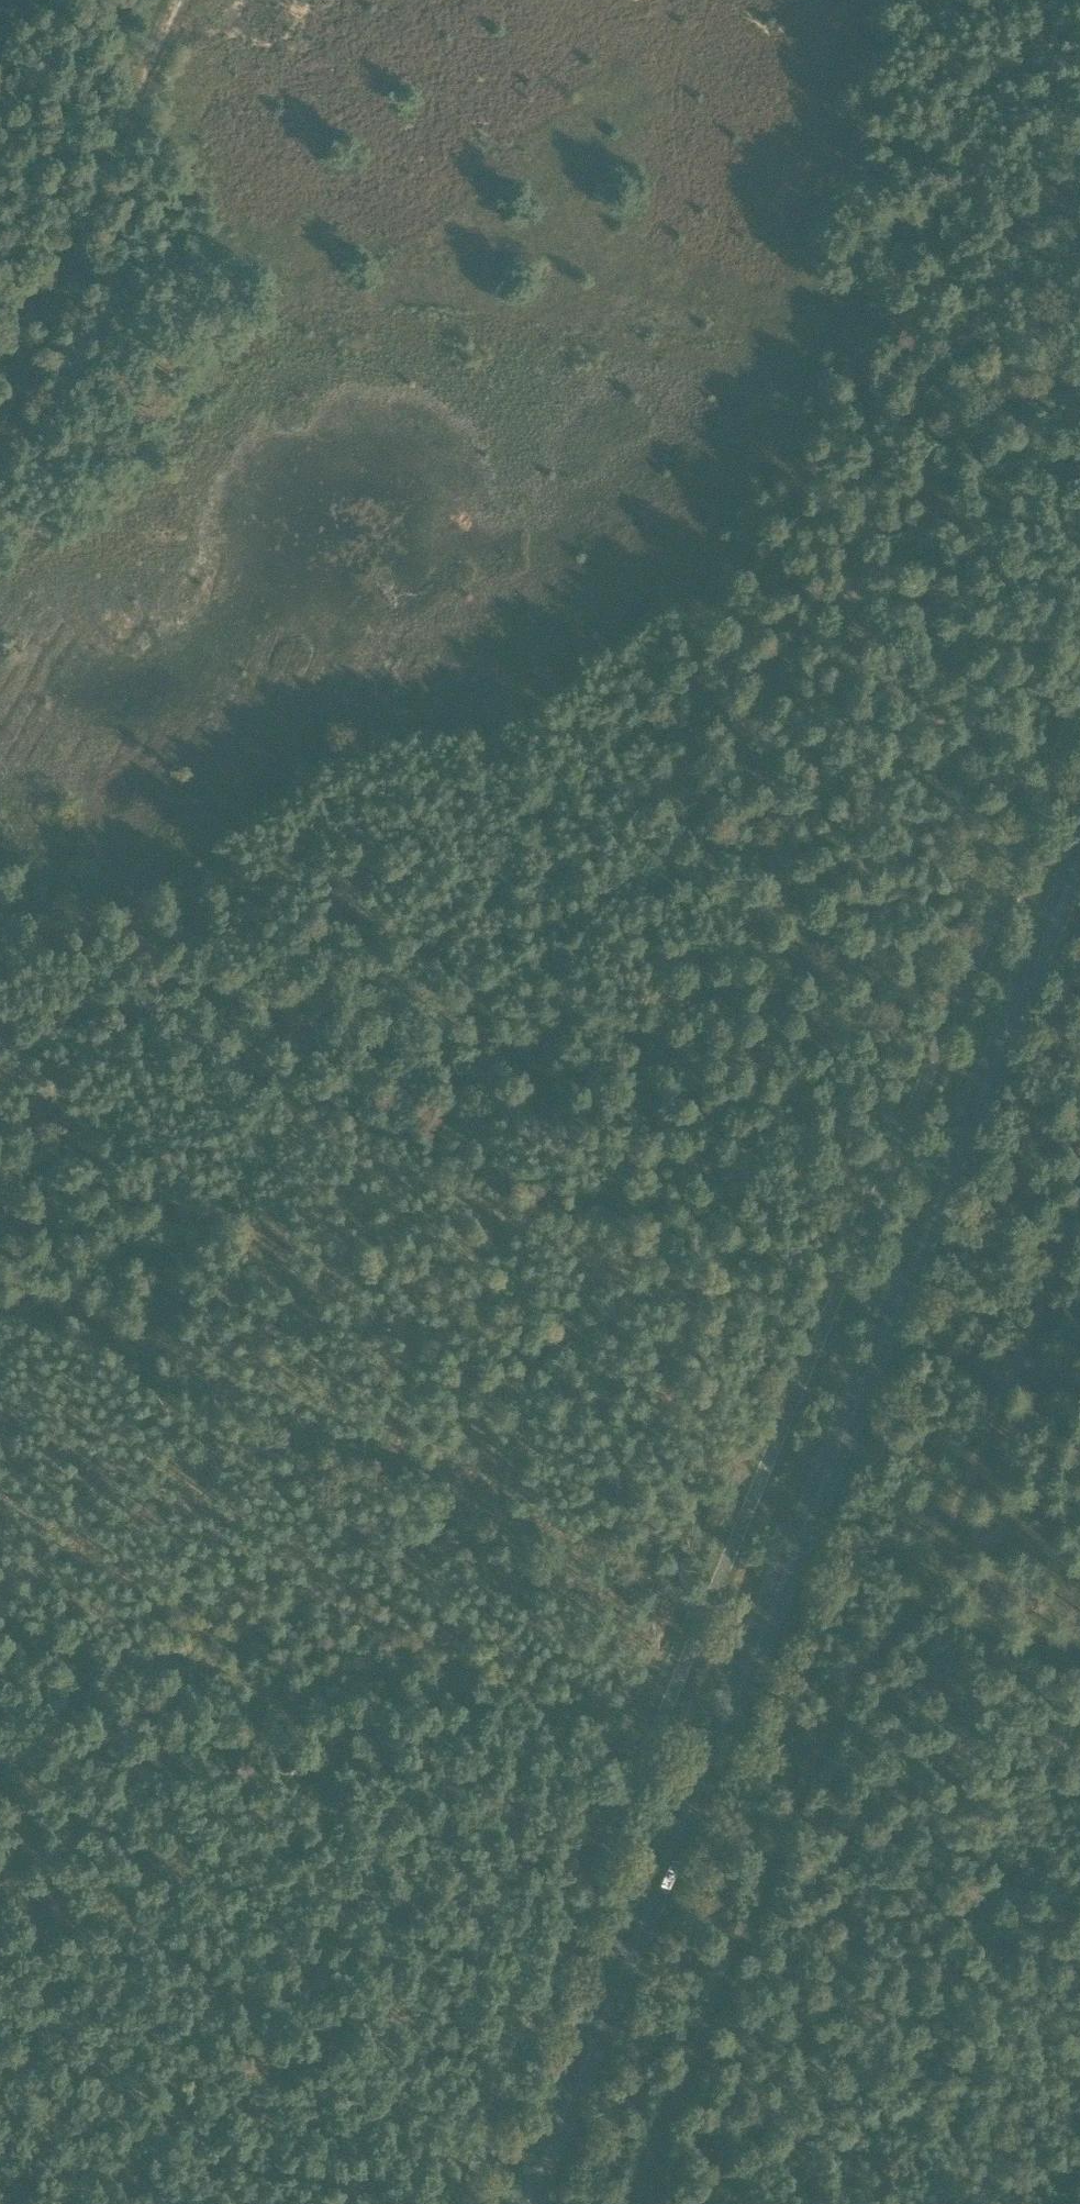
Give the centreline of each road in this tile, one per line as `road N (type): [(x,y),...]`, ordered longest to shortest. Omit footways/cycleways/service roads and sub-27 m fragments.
road 1 (primary): [(525,2203),(1079,853)]
road 2 (track): [(0,78),(120,126),(0,414)]
road 3 (track): [(178,0),(120,126)]

